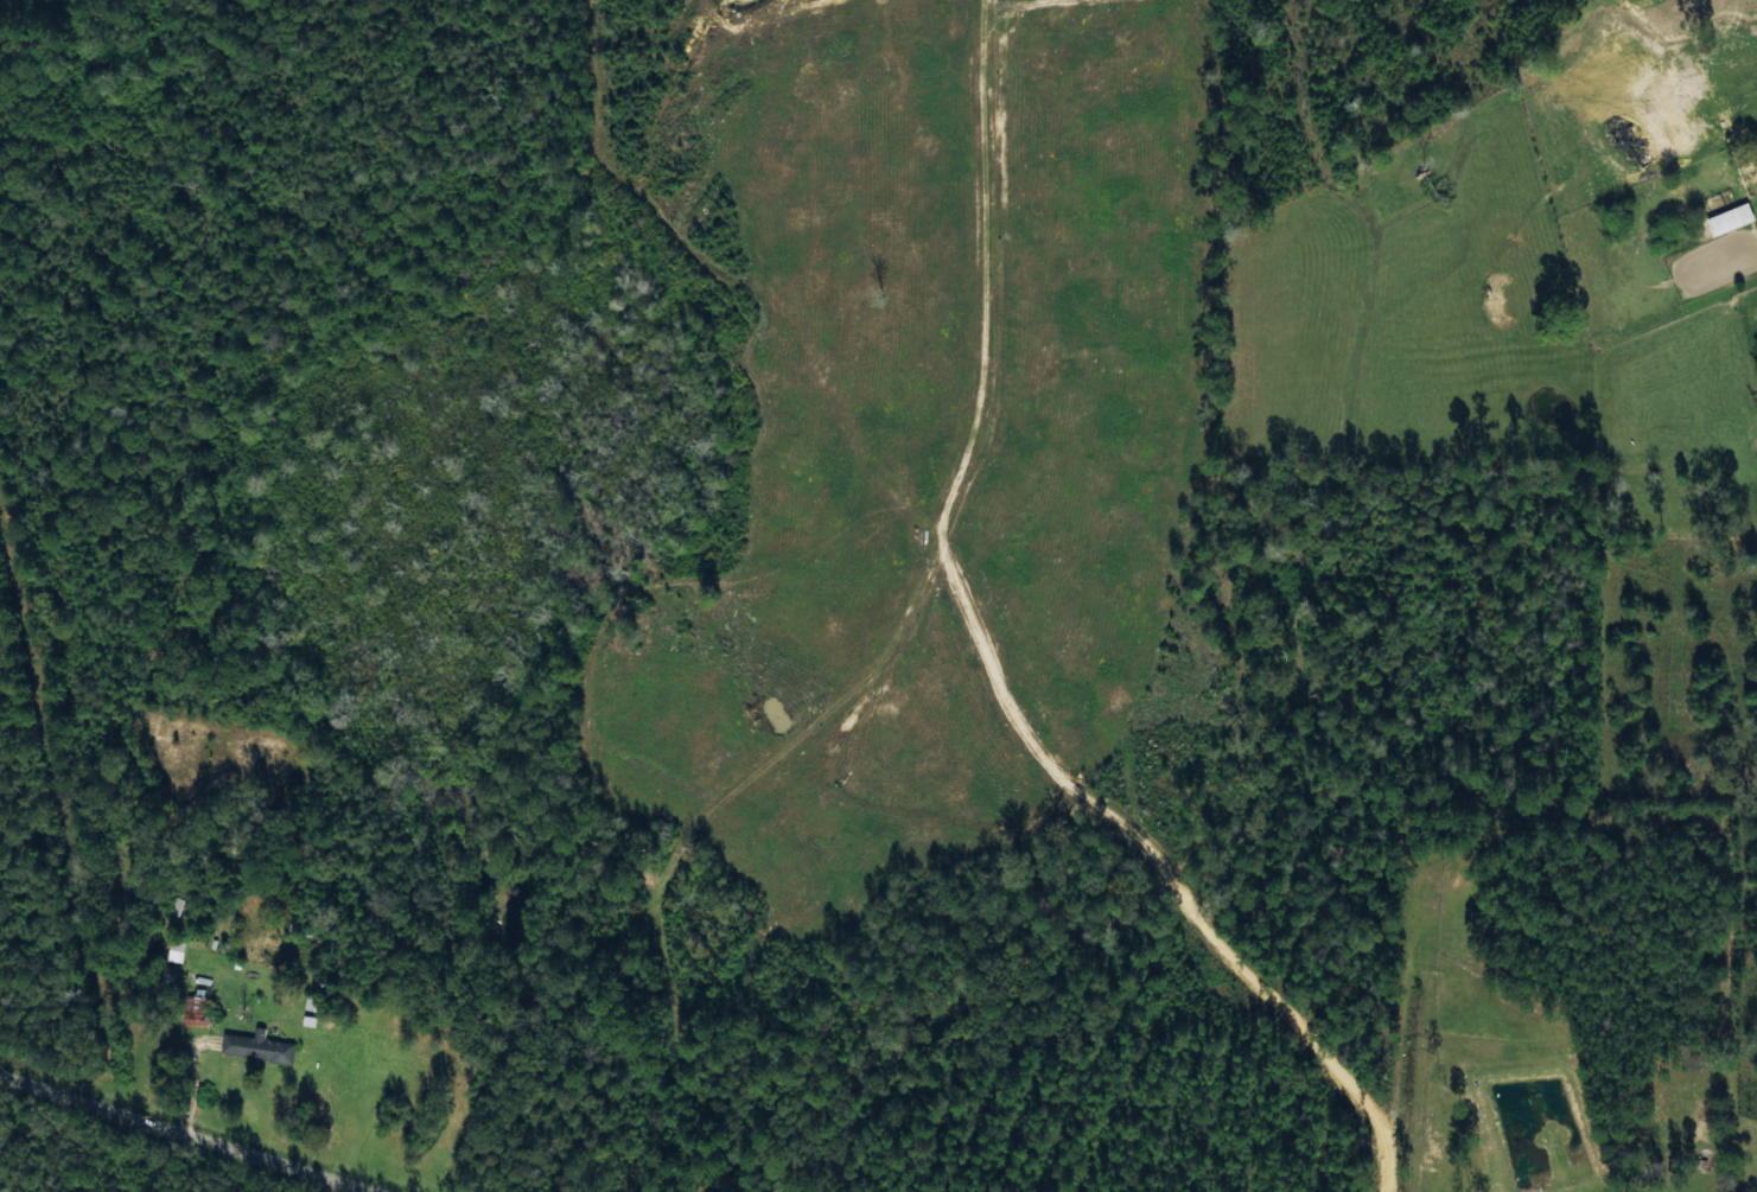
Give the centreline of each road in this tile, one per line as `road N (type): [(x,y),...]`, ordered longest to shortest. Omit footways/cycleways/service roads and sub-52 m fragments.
road 1 (residential): [(364,1191),(0,1078)]

